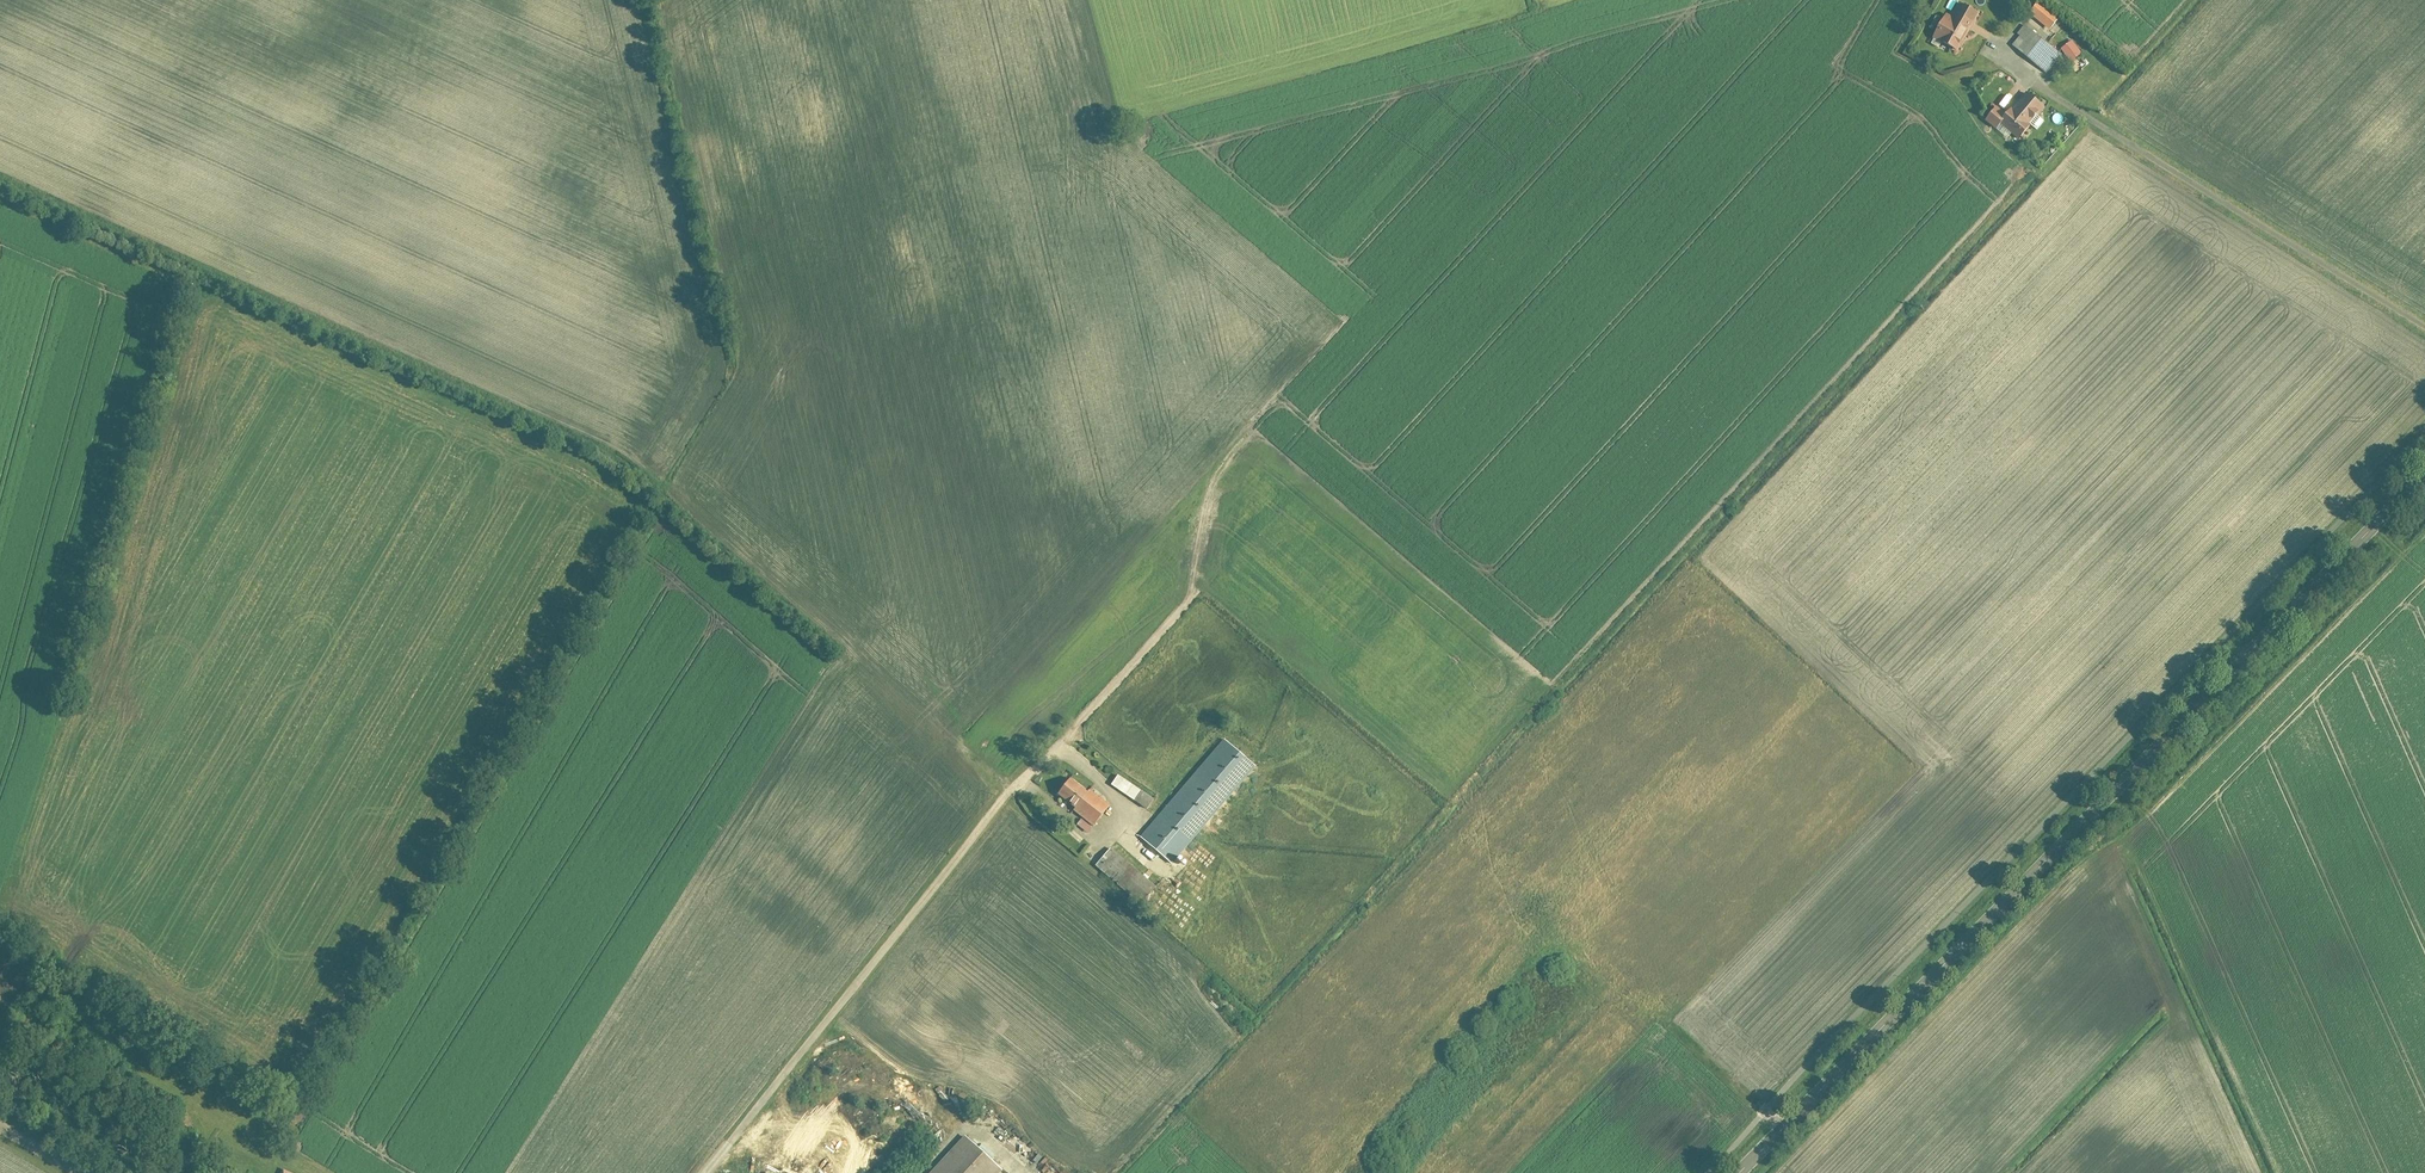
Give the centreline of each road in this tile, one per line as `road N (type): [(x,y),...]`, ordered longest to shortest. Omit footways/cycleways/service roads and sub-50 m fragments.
road 1 (tertiary): [(2424,478),(1742,1172)]
road 2 (residential): [(2424,328),(2037,86),(2014,60)]

